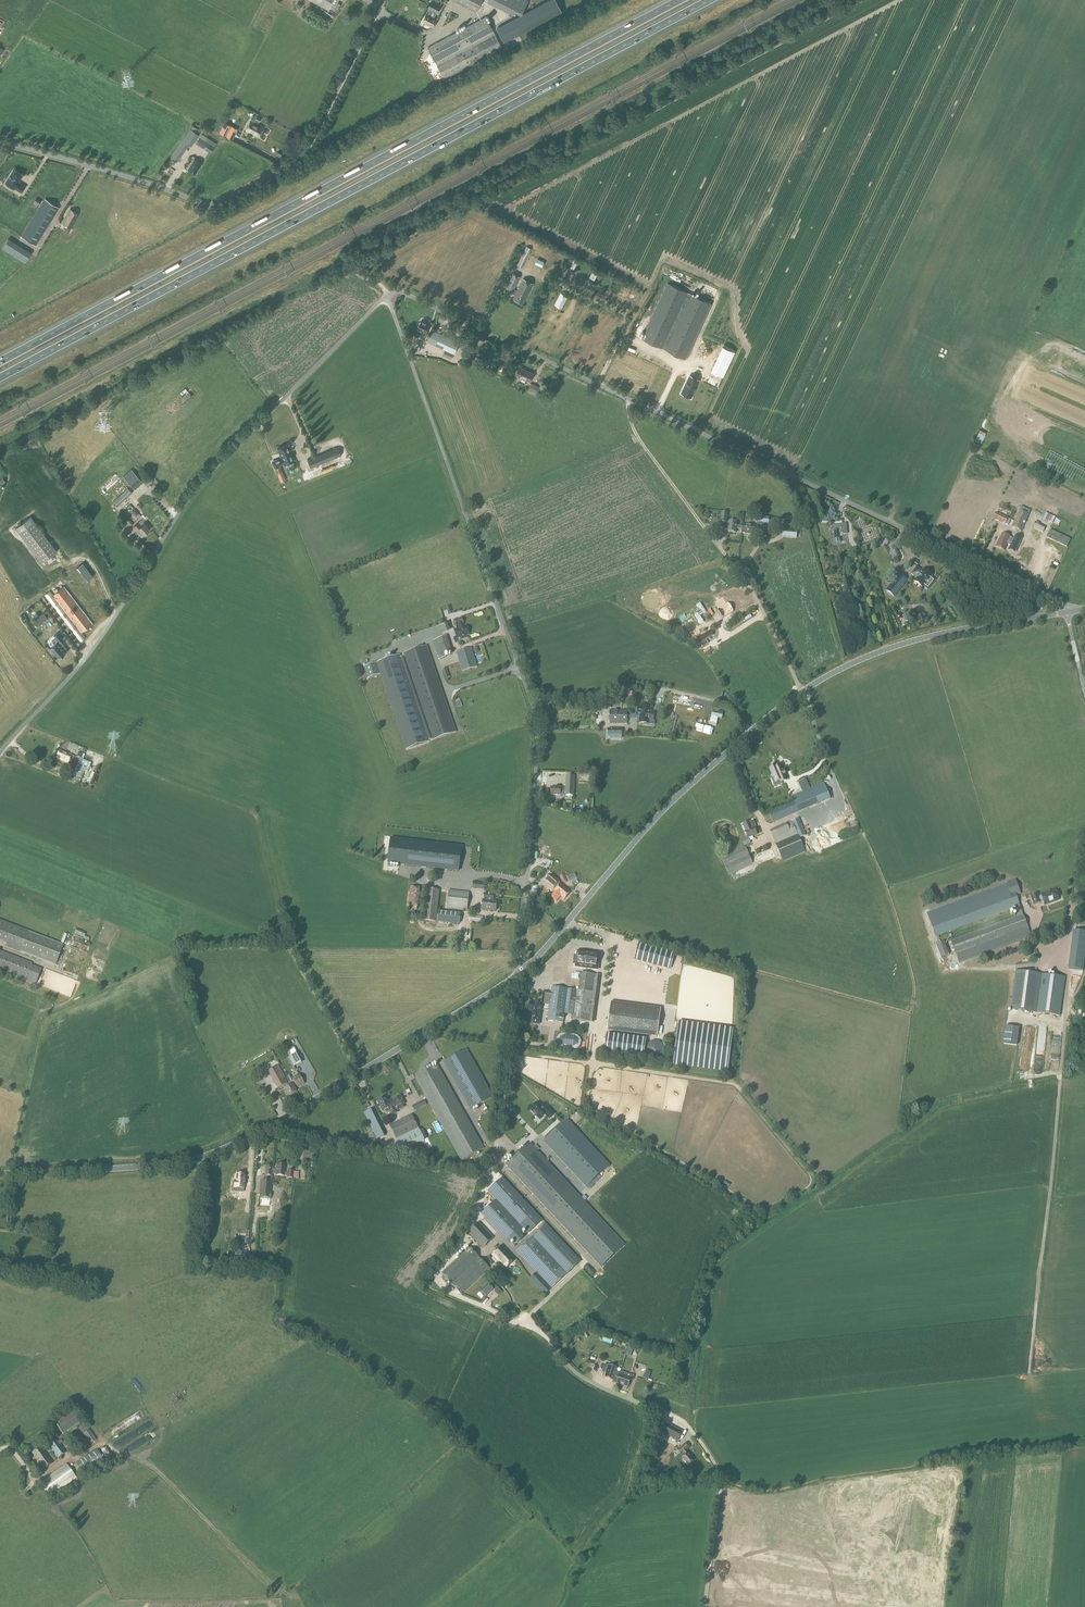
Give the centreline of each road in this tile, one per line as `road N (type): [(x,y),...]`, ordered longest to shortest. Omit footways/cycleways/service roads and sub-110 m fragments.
road 1 (motorway): [(0,378),(709,0)]
road 2 (track): [(708,1586),(721,1478),(691,1430),(578,1375),(544,1334),(447,1290),(439,1278),(488,1182),(516,975)]
road 3 (motorway): [(680,0),(0,361)]
road 4 (unclassified): [(1037,590),(404,293),(387,296)]
road 5 (unclassified): [(516,975),(533,851),(536,721),(387,296)]
road 6 (unclassified): [(516,975),(656,817),(803,689),(898,645),(1028,616)]
road 7 (track): [(389,294),(358,274),(360,263),(853,0)]
road 8 (unclassified): [(0,754),(84,661),(194,495),(387,296)]
road 9 (unclassified): [(0,1172),(178,1162),(240,1143),(516,975)]
road 10 (track): [(1028,1382),(1076,895)]
road 11 (track): [(803,689),(747,581),(639,439),(625,398)]
road 12 (unclassified): [(208,206),(299,164),(384,0)]
road 13 (unclassified): [(208,206),(0,142)]

